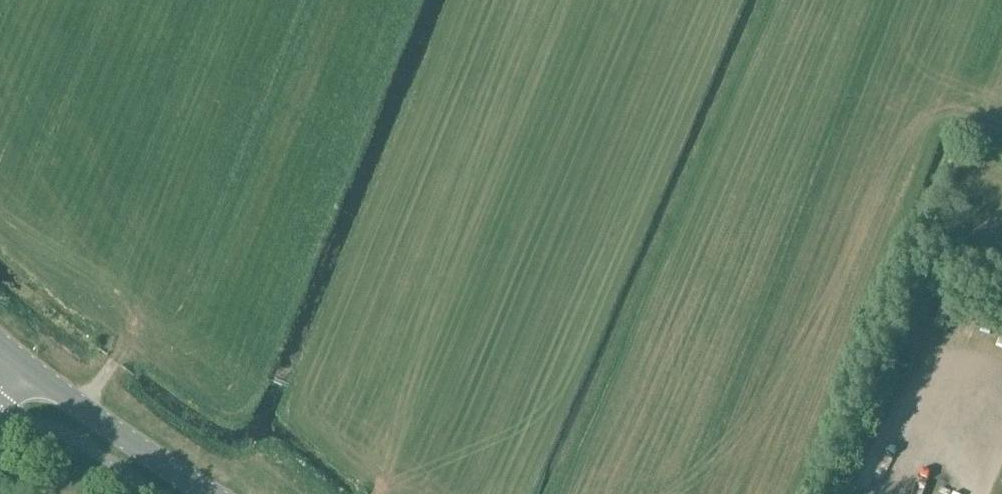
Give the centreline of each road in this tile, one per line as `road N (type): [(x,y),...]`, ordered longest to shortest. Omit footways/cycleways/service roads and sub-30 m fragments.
road 1 (tertiary): [(210,493),(22,363)]

